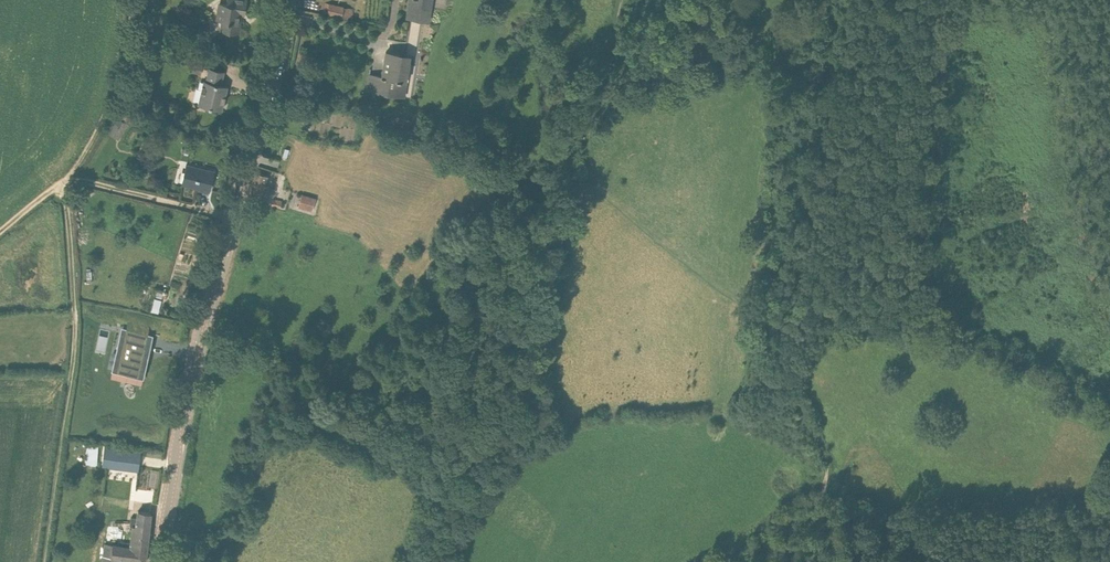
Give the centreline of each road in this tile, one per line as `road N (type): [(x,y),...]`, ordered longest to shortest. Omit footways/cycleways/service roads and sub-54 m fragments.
road 1 (track): [(65,183),(75,333),(42,561)]
road 2 (tertiary): [(158,561),(177,433),(230,217)]
road 3 (track): [(1109,407),(1024,362),(929,331),(852,320),(813,339)]
road 4 (track): [(813,339),(801,385),(826,478),(777,561)]
road 5 (tertiary): [(230,217),(285,0)]
road 6 (track): [(134,0),(114,93),(65,183)]

